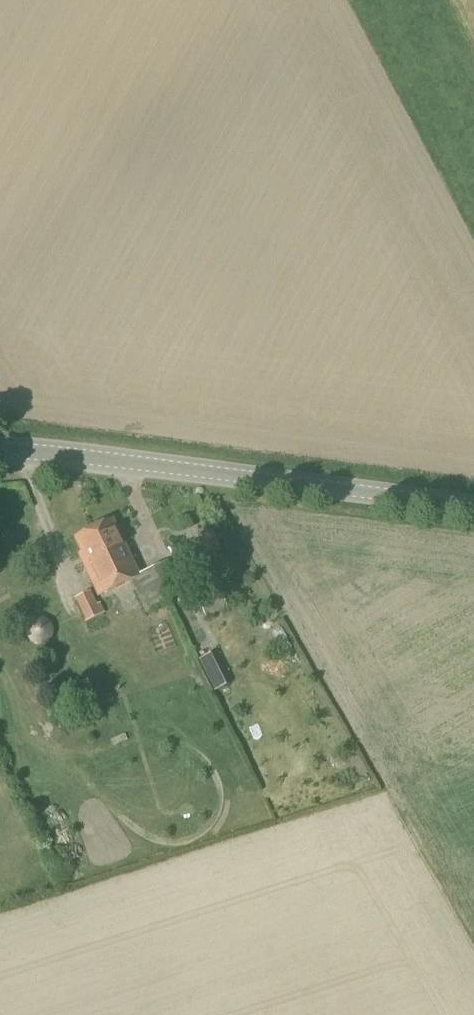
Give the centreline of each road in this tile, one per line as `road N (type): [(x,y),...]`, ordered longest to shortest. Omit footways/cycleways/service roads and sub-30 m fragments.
road 1 (tertiary): [(0,454),(473,509)]

